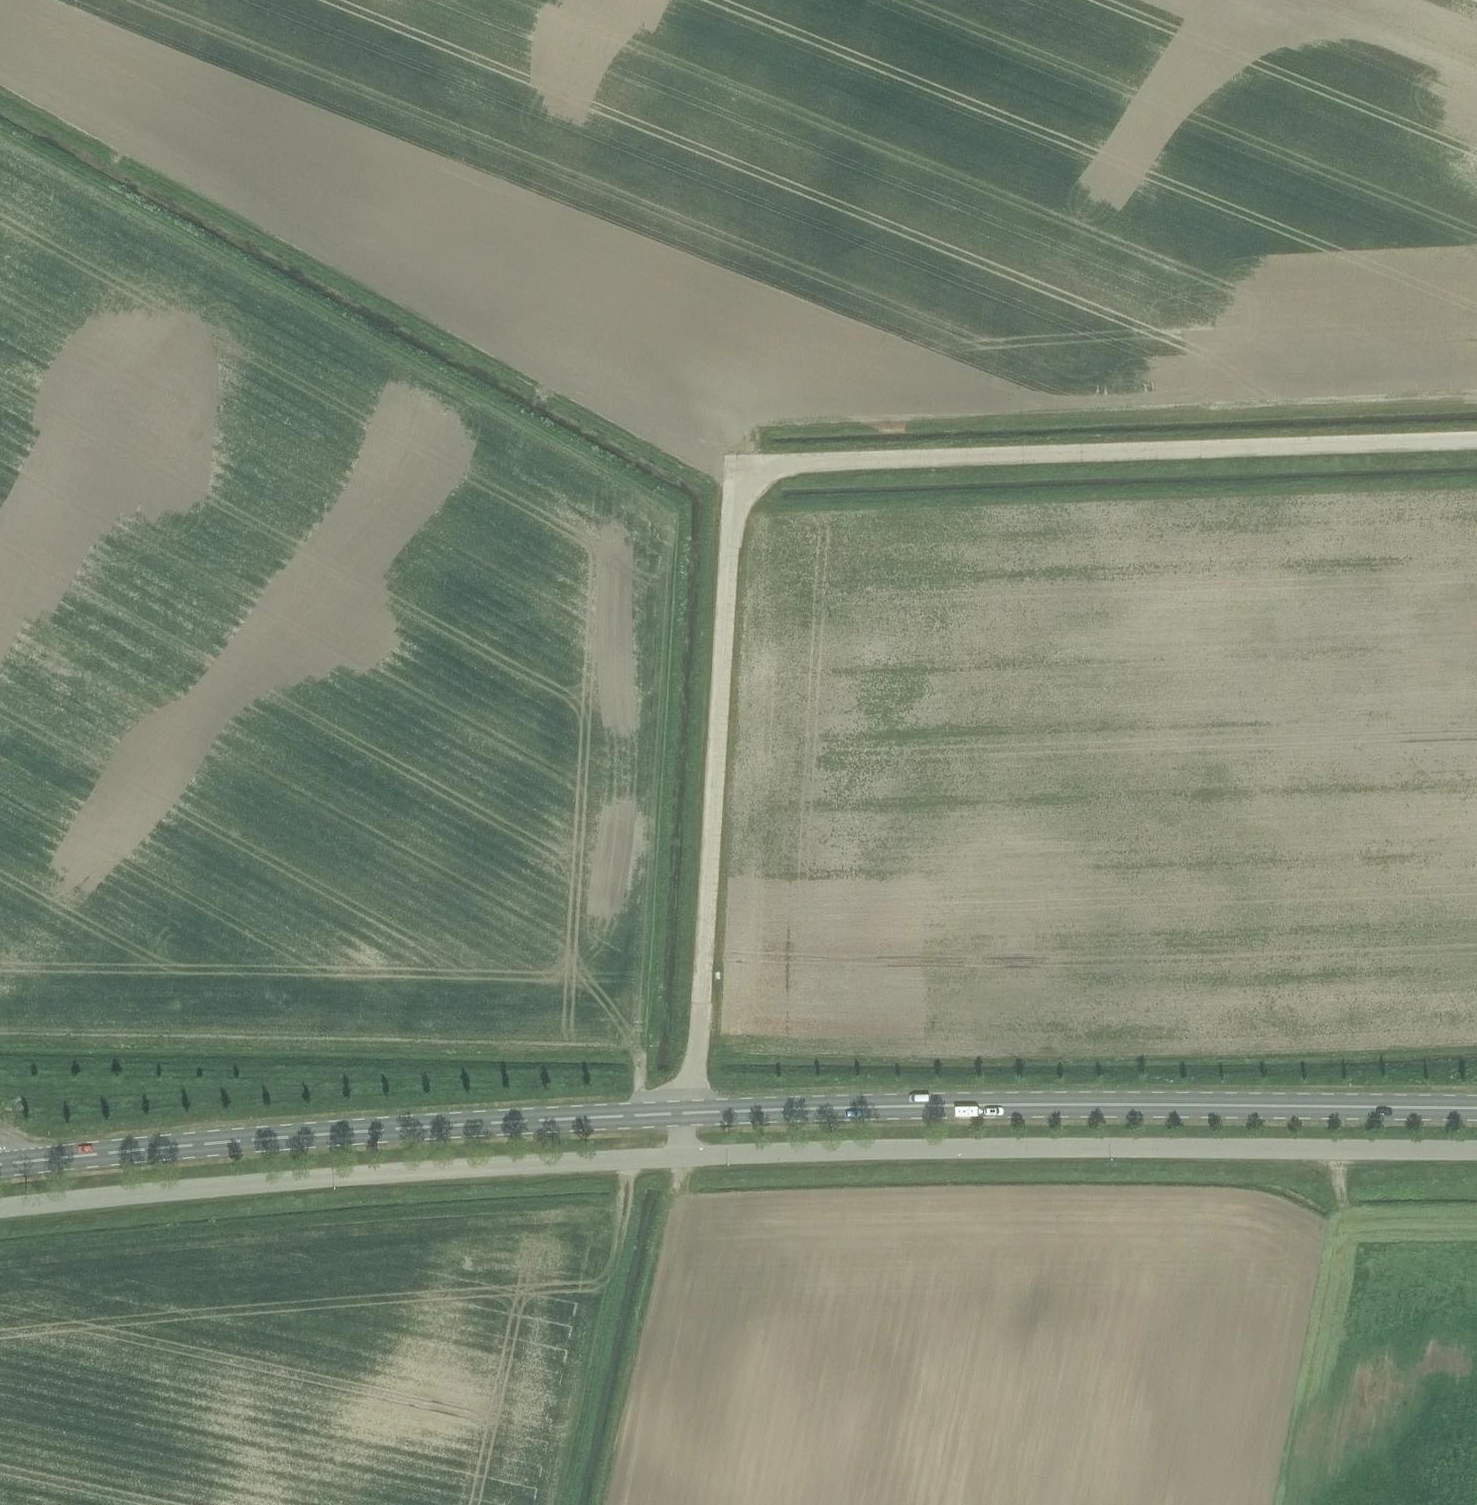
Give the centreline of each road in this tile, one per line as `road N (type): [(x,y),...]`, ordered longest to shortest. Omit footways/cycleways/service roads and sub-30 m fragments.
road 1 (unclassified): [(1476,1150),(1075,1147),(680,1158),(302,1178),(0,1212)]
road 2 (secondary): [(0,1165),(320,1133),(688,1112),(1476,1109)]

